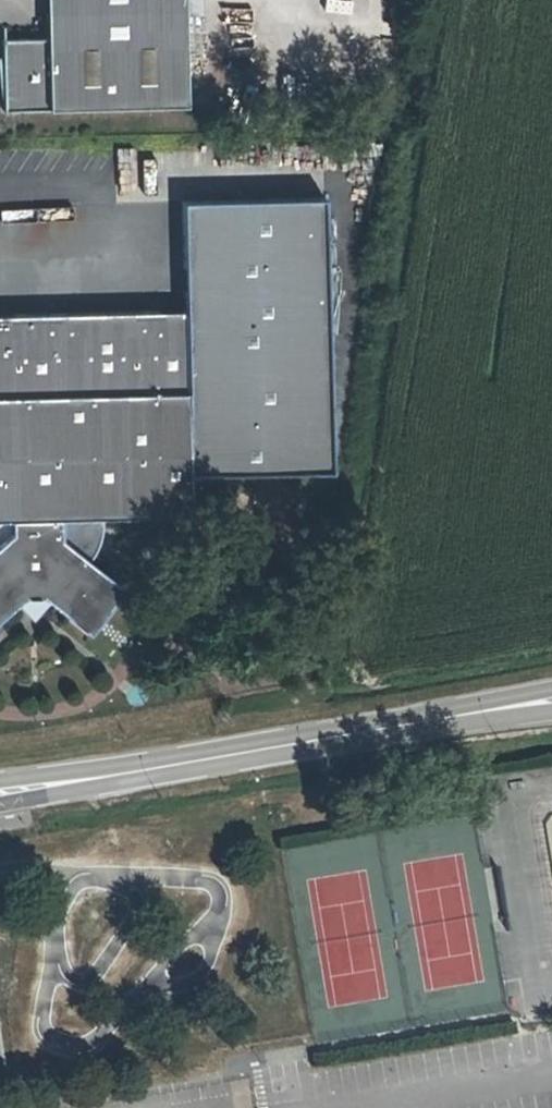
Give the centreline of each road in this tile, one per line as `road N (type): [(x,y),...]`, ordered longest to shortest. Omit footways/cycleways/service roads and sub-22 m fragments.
road 1 (tertiary): [(94,778),(334,737)]
road 2 (tertiary): [(551,688),(334,737)]
road 3 (tertiary): [(334,737),(551,712)]

